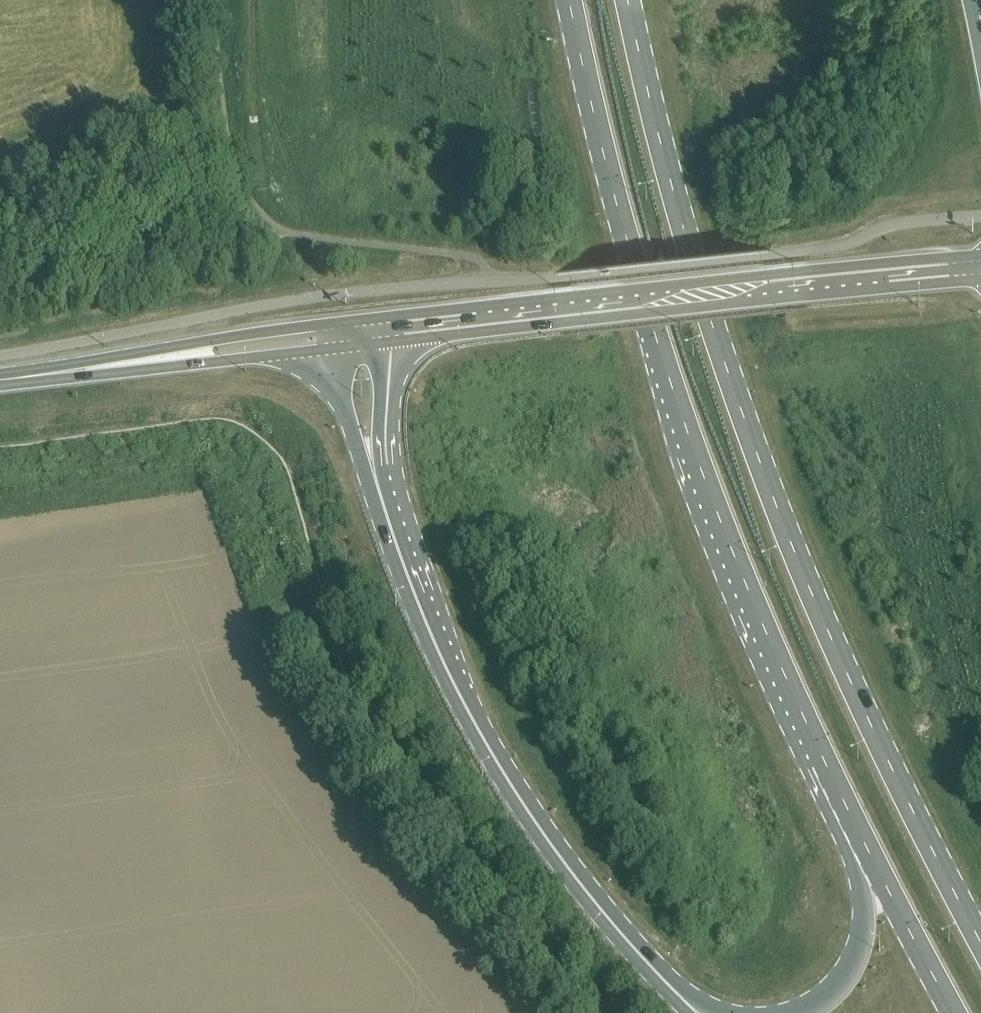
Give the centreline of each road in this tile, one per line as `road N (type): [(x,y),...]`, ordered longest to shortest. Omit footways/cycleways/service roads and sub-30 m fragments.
road 1 (primary): [(980,936),(853,682),(771,483),(682,231),(626,0)]
road 2 (primary): [(568,0),(624,238),(667,373),(725,539),(826,764)]
road 3 (primary): [(680,995),(575,879),(499,766),(435,641),(374,476)]
road 4 (primary): [(385,328),(977,266)]
road 5 (track): [(345,710),(448,855),(602,1012)]
road 6 (primary): [(385,328),(327,323),(84,369)]
road 7 (primary): [(826,764),(956,1012)]
road 8 (primary): [(826,764),(863,924),(843,978),(804,1012)]
road 9 (primary): [(84,369),(330,348)]
road 10 (primary): [(374,476),(385,328)]
road 11 (primary): [(330,348),(374,476)]

